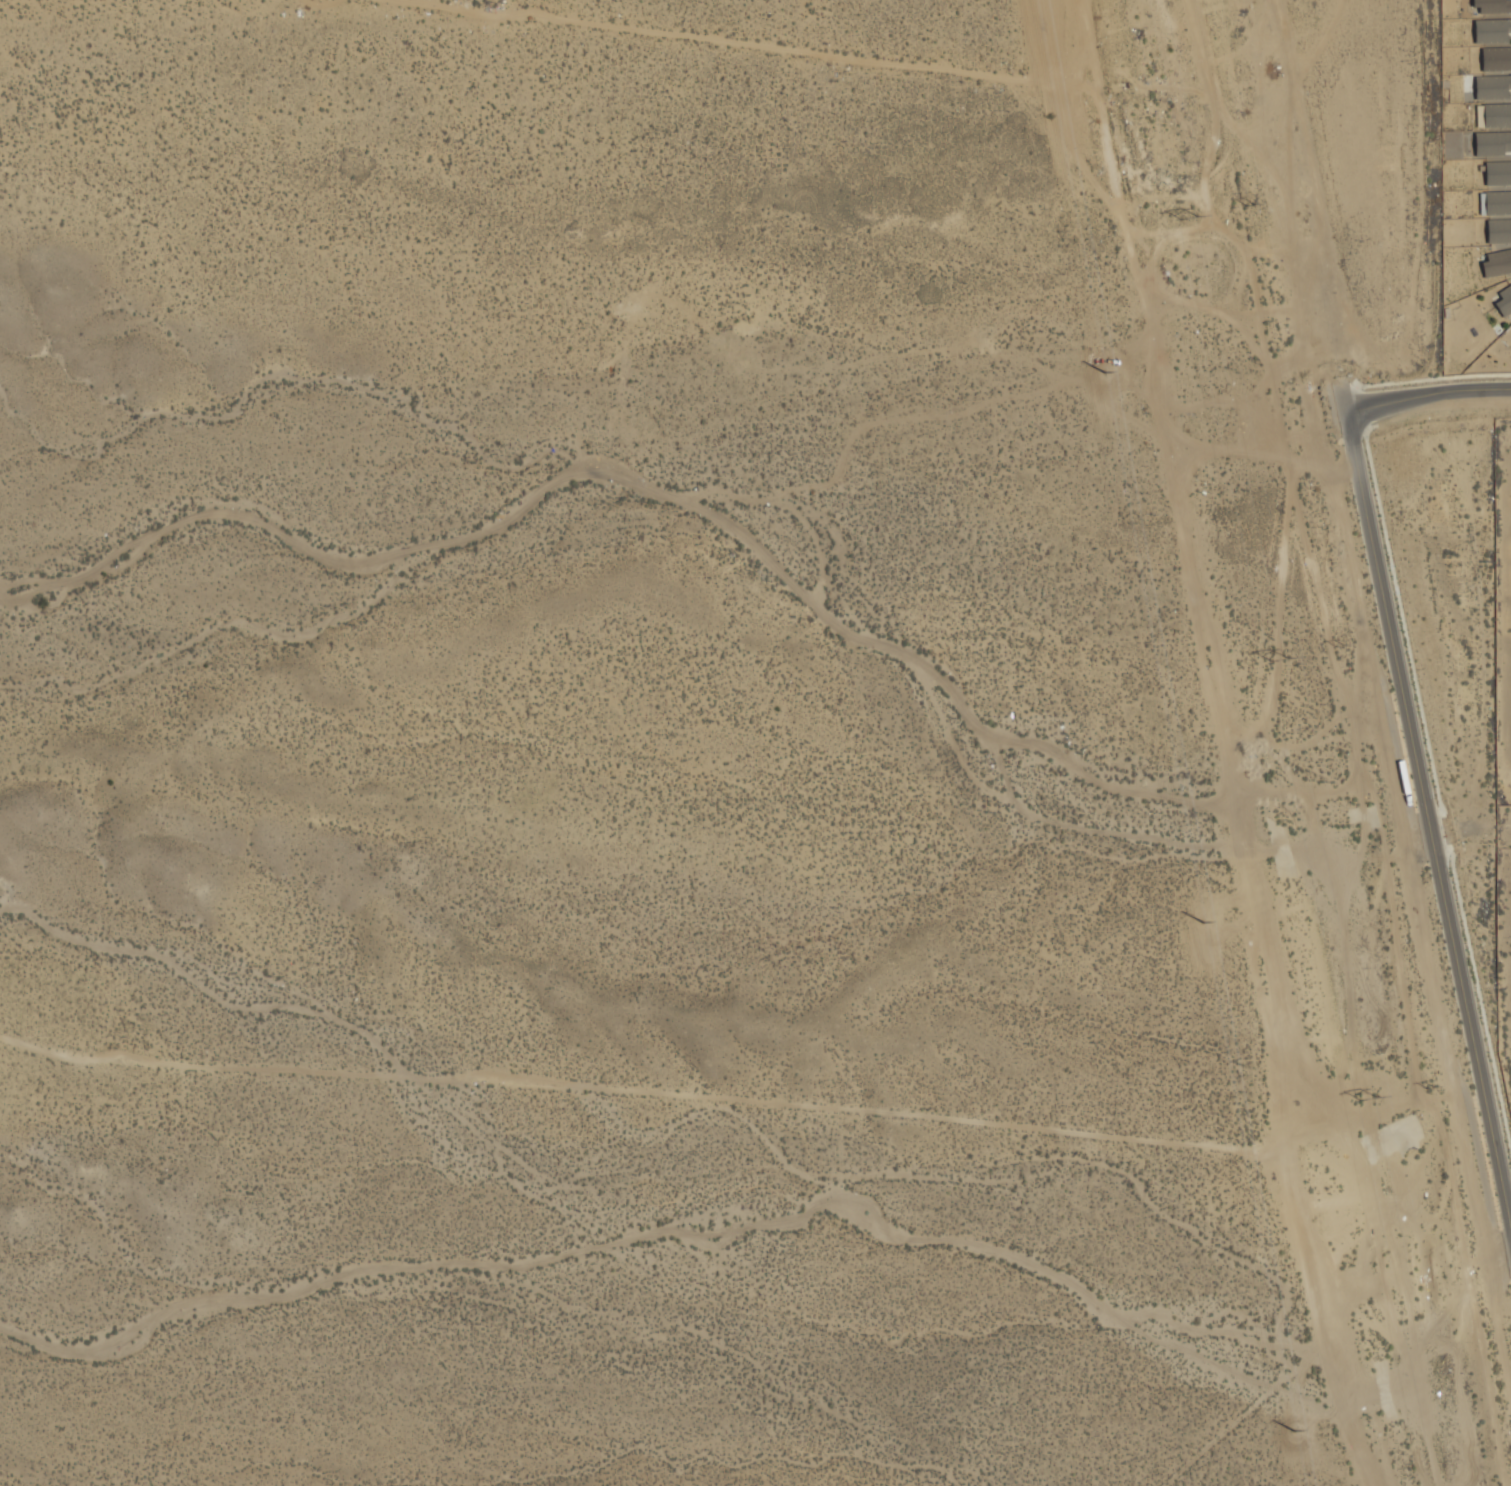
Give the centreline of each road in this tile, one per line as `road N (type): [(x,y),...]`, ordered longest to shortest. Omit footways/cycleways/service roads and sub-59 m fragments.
road 1 (tertiary): [(1340,378),(1510,1230)]
road 2 (tertiary): [(1510,388),(1445,392),(1347,415)]

